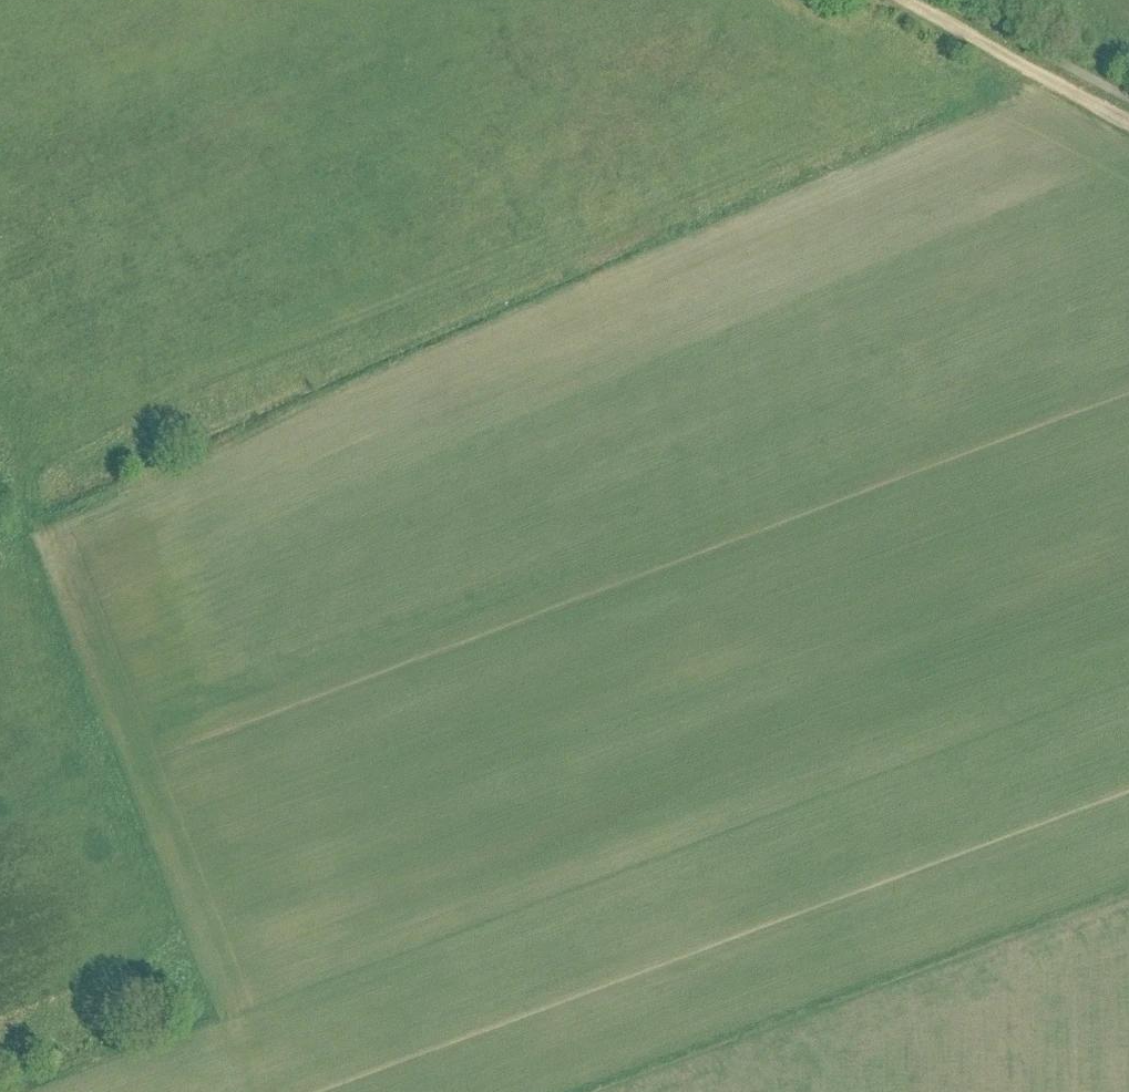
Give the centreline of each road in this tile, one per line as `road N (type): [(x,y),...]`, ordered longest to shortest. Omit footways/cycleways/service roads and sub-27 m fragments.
road 1 (track): [(1128,122),(896,0)]

